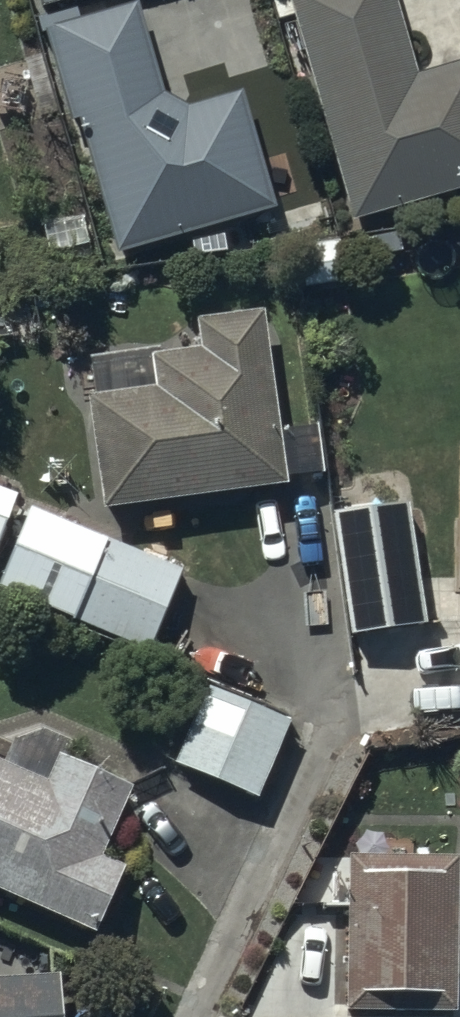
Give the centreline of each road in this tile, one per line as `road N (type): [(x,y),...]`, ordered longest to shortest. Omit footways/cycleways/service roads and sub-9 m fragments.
road 1 (residential): [(196,1016),(333,734)]

